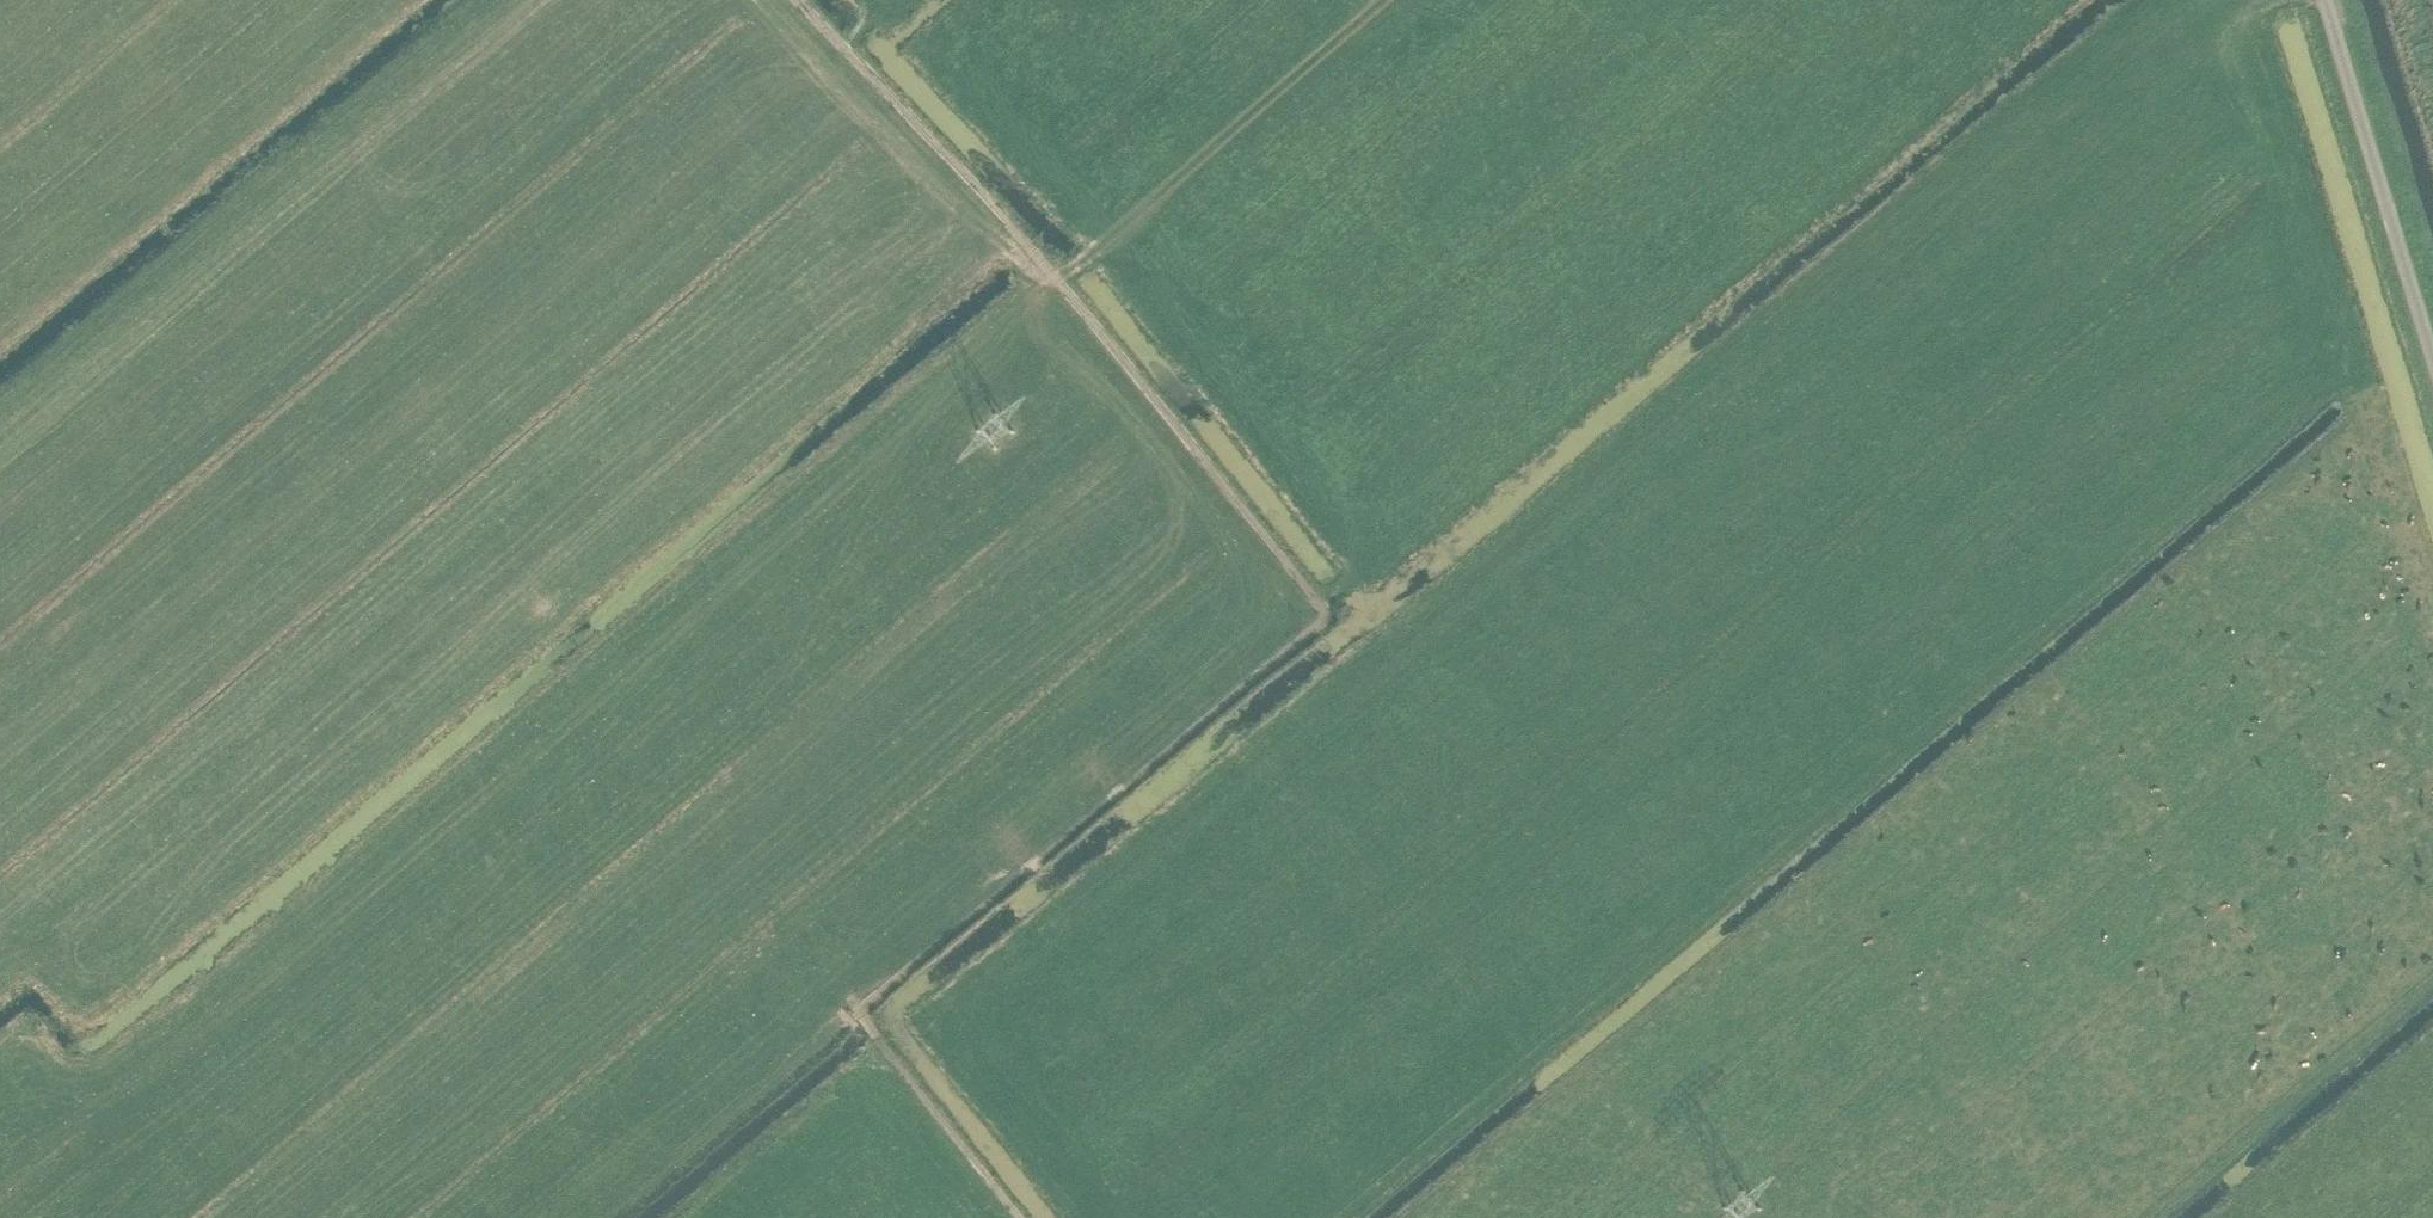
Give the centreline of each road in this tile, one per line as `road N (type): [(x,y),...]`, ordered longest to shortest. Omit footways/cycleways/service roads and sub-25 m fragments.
road 1 (unclassified): [(2432,359),(2324,0)]

